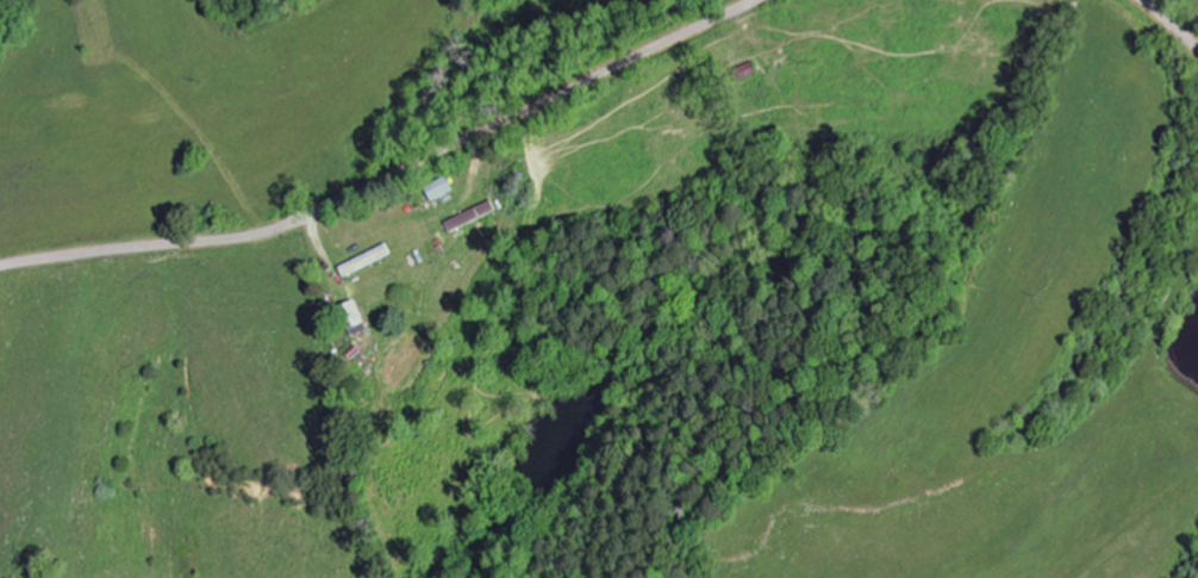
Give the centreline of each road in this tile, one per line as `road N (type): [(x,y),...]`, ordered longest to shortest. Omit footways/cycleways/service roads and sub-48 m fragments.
road 1 (residential): [(757,0),(281,229),(0,267)]

